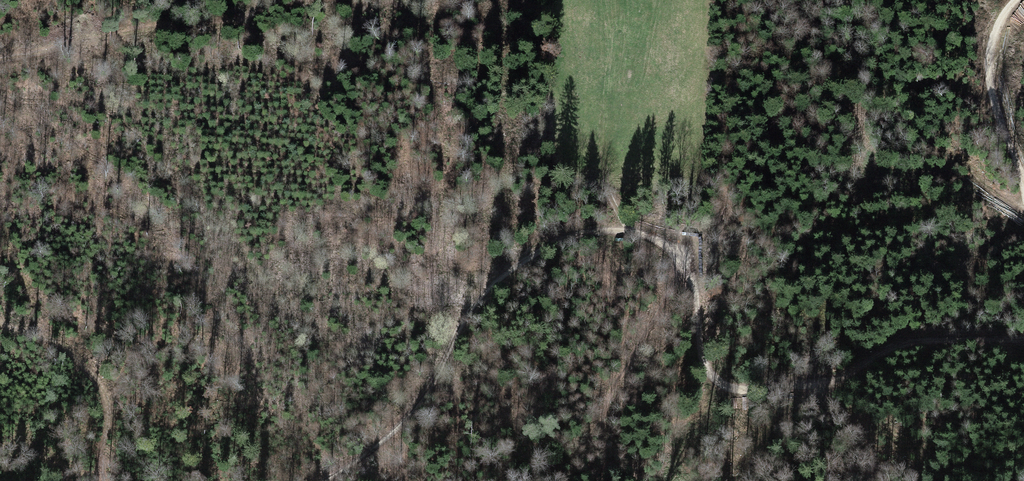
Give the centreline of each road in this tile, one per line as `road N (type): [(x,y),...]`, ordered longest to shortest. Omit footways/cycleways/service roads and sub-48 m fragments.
road 1 (track): [(320,480),(390,436),(420,402),(501,276),(575,233),(631,230),(672,248),(693,282),(710,377),(735,390),(812,387),(919,341),(1023,338)]
road 2 (track): [(0,319),(71,352),(103,388),(103,480)]
road 3 (track): [(1023,176),(991,62),(994,36),(1017,0)]

